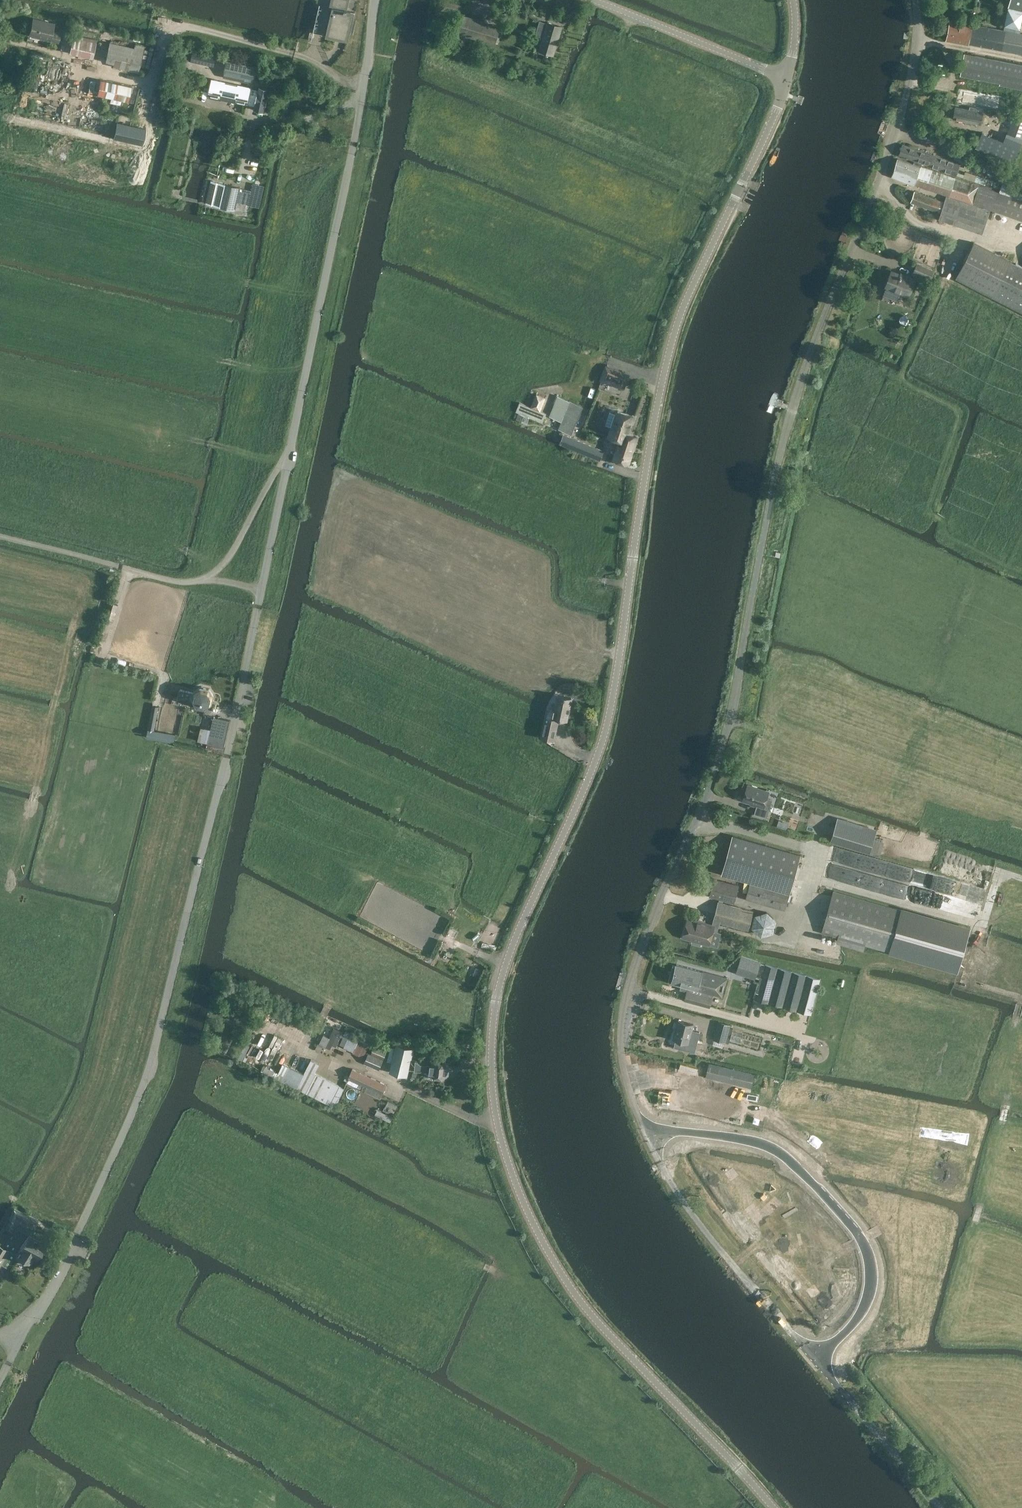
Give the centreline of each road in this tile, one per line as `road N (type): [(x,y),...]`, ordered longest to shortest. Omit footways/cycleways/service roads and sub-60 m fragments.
road 1 (unclassified): [(937,1507),(697,1220),(649,1144),(626,1049),(630,1000),(732,722),(781,453),(917,61),(921,0)]
road 2 (tertiary): [(773,1507),(571,1288),(516,1182),(493,1064),(497,1000),(516,944),(606,739),(673,336),(787,79)]
road 3 (unclassified): [(0,1383),(152,1071),(263,591)]
road 4 (unclassified): [(287,456),(322,307),(376,0)]
road 5 (track): [(981,927),(812,880),(820,852),(699,818)]
road 6 (track): [(900,379),(965,236),(923,225),(878,182)]
road 7 (track): [(80,328),(239,365),(308,369)]
road 8 (unclassified): [(0,539),(180,584),(213,580)]
road 9 (unclassified): [(595,0),(787,79)]
road 10 (track): [(1021,880),(999,872),(967,981),(1021,998)]
road 11 (unclassified): [(287,456),(213,580)]
road 12 (unclassified): [(263,591),(287,456)]

